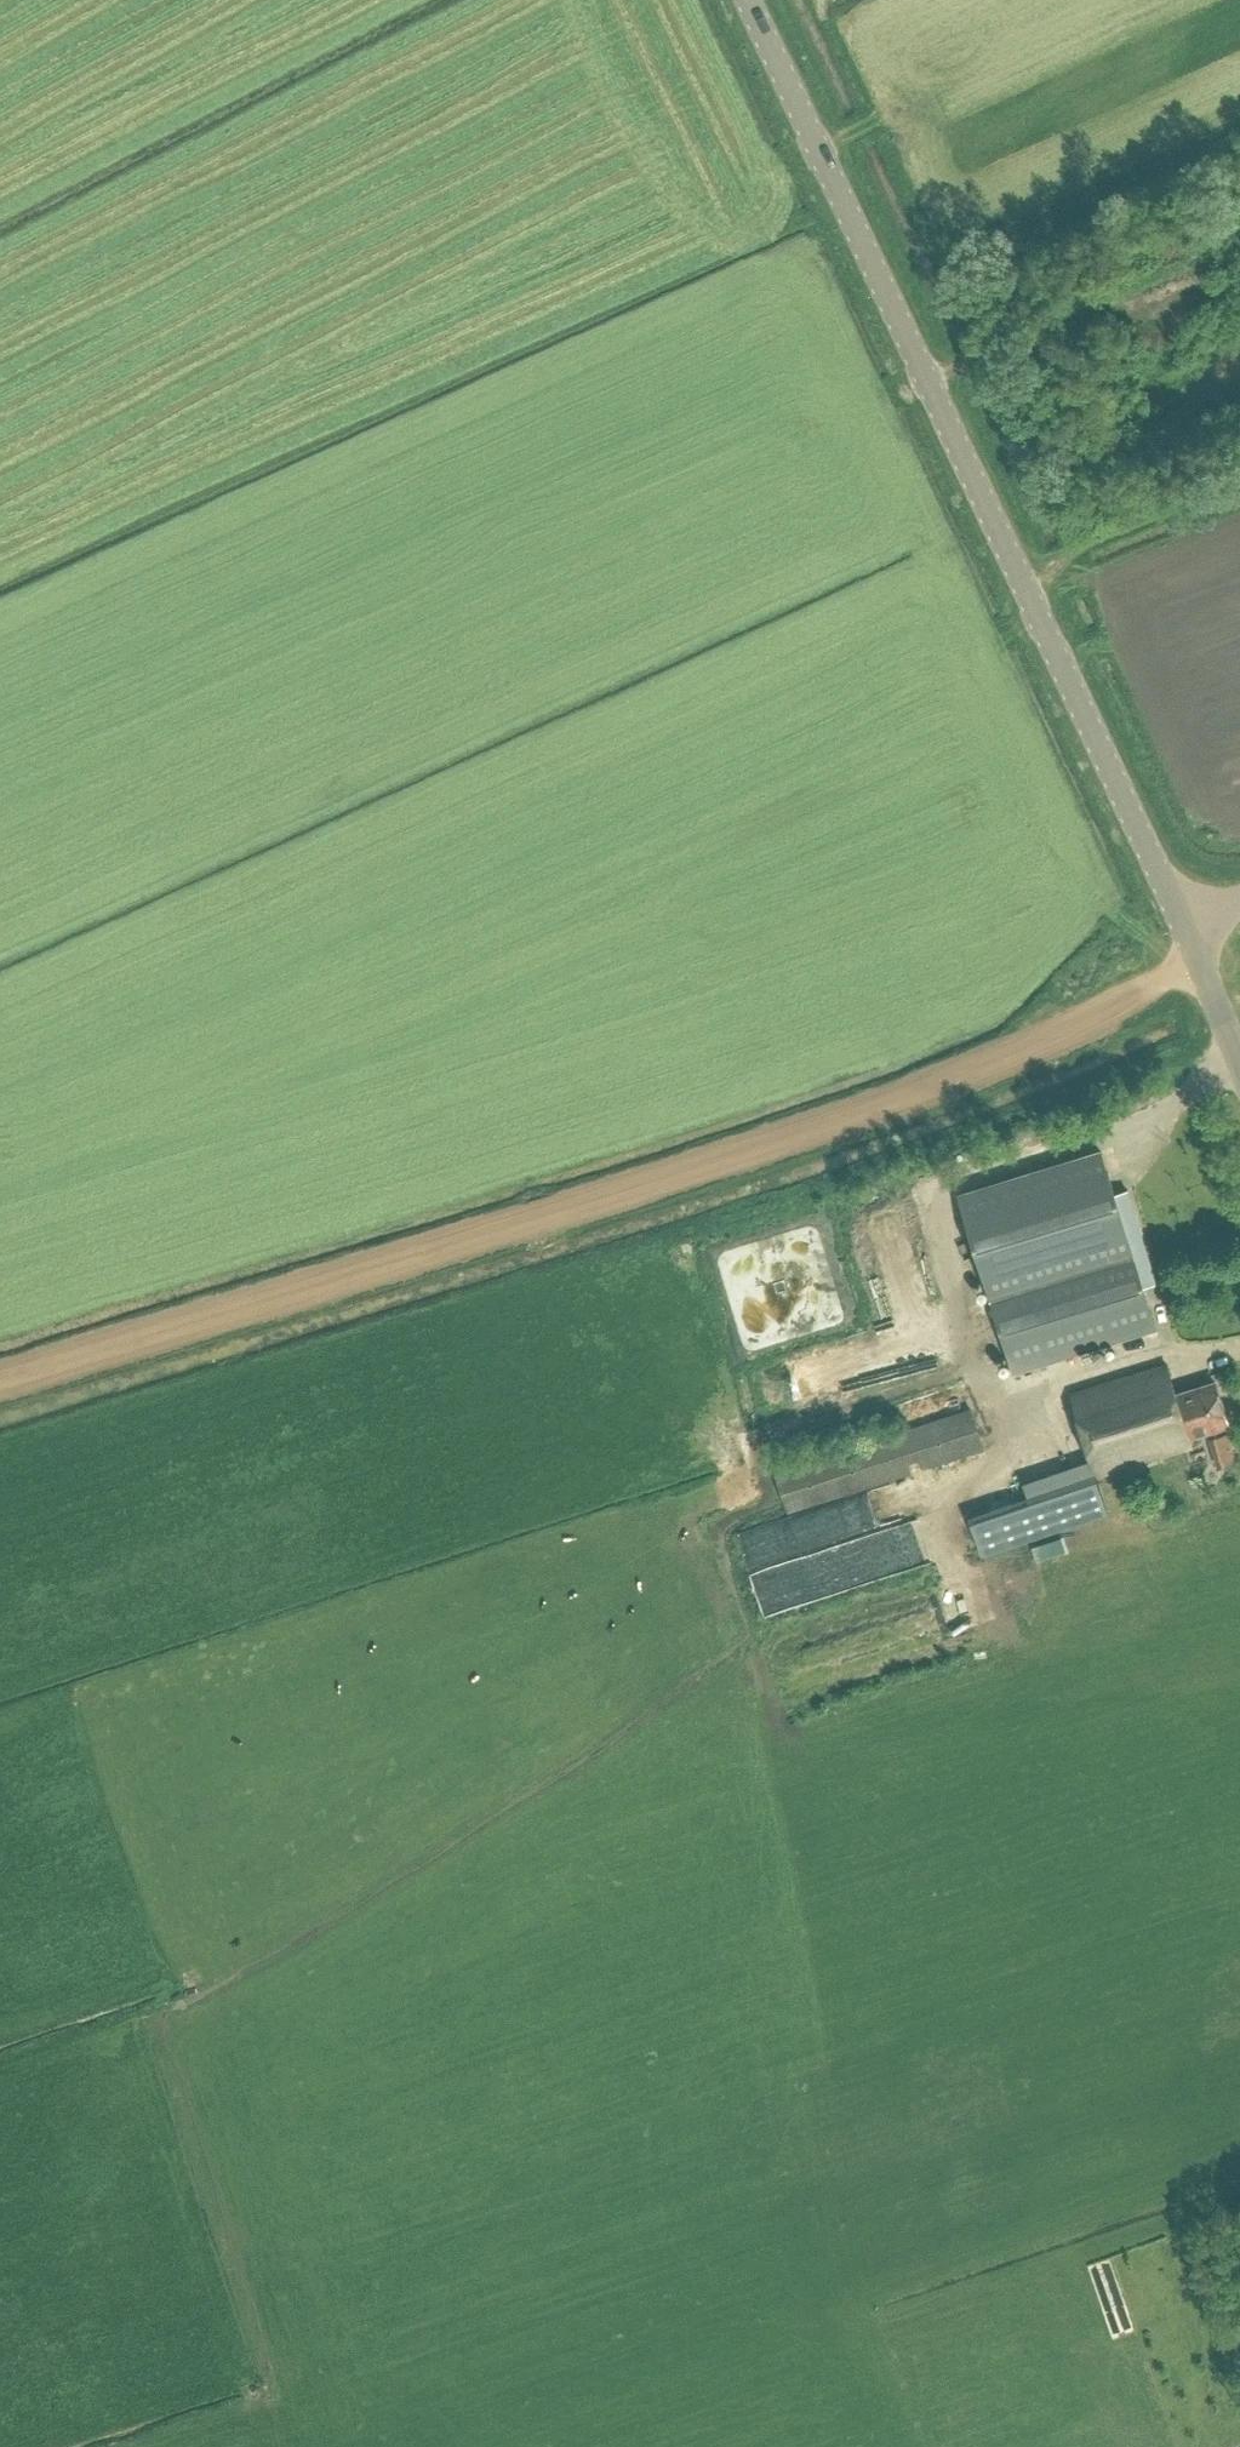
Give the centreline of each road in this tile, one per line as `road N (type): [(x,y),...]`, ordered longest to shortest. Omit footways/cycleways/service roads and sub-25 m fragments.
road 1 (track): [(1192,936),(1167,973),(1110,1010),(864,1114),(0,1380)]
road 2 (tertiary): [(1192,936),(750,0)]
road 3 (tertiary): [(1239,1058),(1192,936)]

